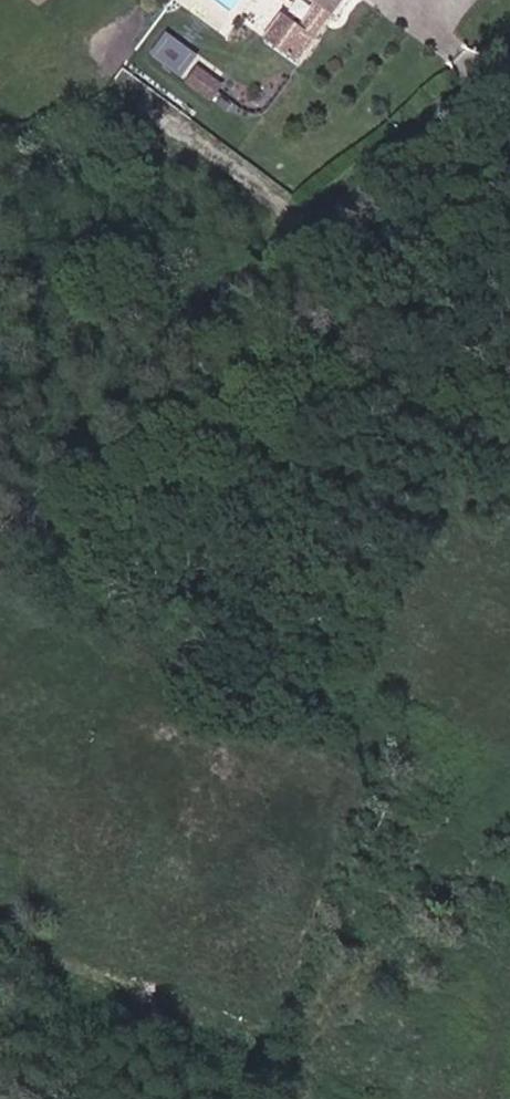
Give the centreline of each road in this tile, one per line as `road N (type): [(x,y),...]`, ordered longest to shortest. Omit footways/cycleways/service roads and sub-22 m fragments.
road 1 (tertiary): [(0,522),(204,297),(509,61)]

